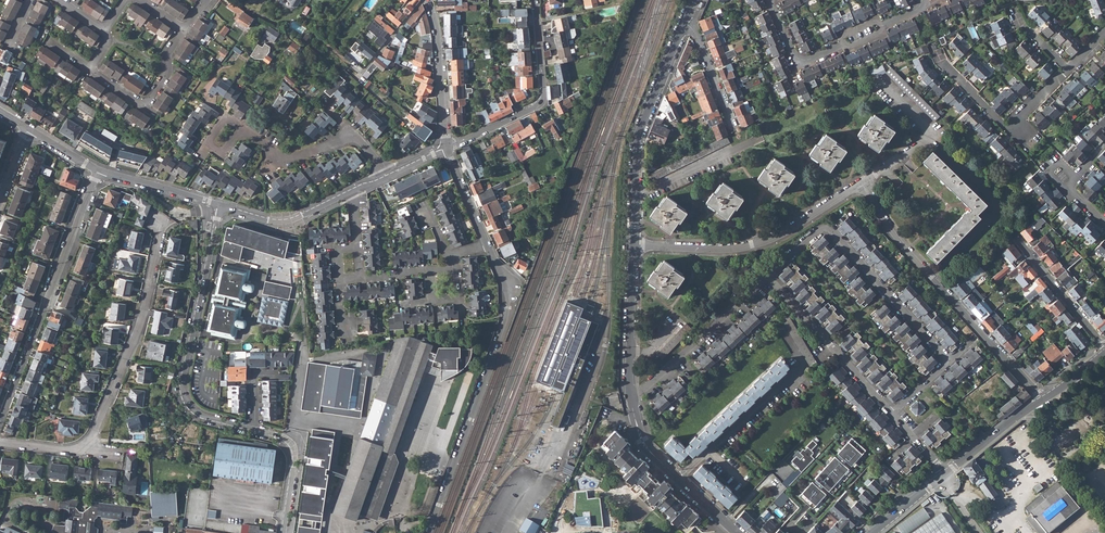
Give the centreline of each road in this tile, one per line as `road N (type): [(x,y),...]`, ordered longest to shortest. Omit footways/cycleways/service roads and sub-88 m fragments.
road 1 (residential): [(1042,400),(898,241),(862,184)]
road 2 (residential): [(254,430),(203,416),(183,387),(221,206)]
road 3 (residential): [(98,170),(0,423)]
road 4 (residential): [(769,278),(830,229),(949,360)]
road 5 (residential): [(633,244),(725,249),(761,243),(862,184)]
road 6 (residential): [(81,451),(144,314),(158,223)]
road 7 (residential): [(633,244),(637,138),(683,23)]
road 8 (residential): [(506,319),(429,532)]
road 9 (residential): [(447,148),(542,99),(535,0)]
road 10 (residential): [(630,396),(769,278)]
road 11 (residential): [(892,412),(769,278)]
road 12 (residential): [(709,450),(803,365),(780,328)]
road 13 (residential): [(630,396),(633,244)]
road 14 (residential): [(862,184),(928,136),(882,83)]
road 15 (residential): [(427,0),(447,148)]
road 16 (residential): [(221,206),(289,222),(352,192)]
road 17 (residential): [(1104,347),(1017,239)]
road 18 (residential): [(284,532),(295,451),(284,438),(254,430)]
road 19 (residential): [(98,170),(221,206)]
road 20 (tertiary): [(946,474),(1042,400)]

